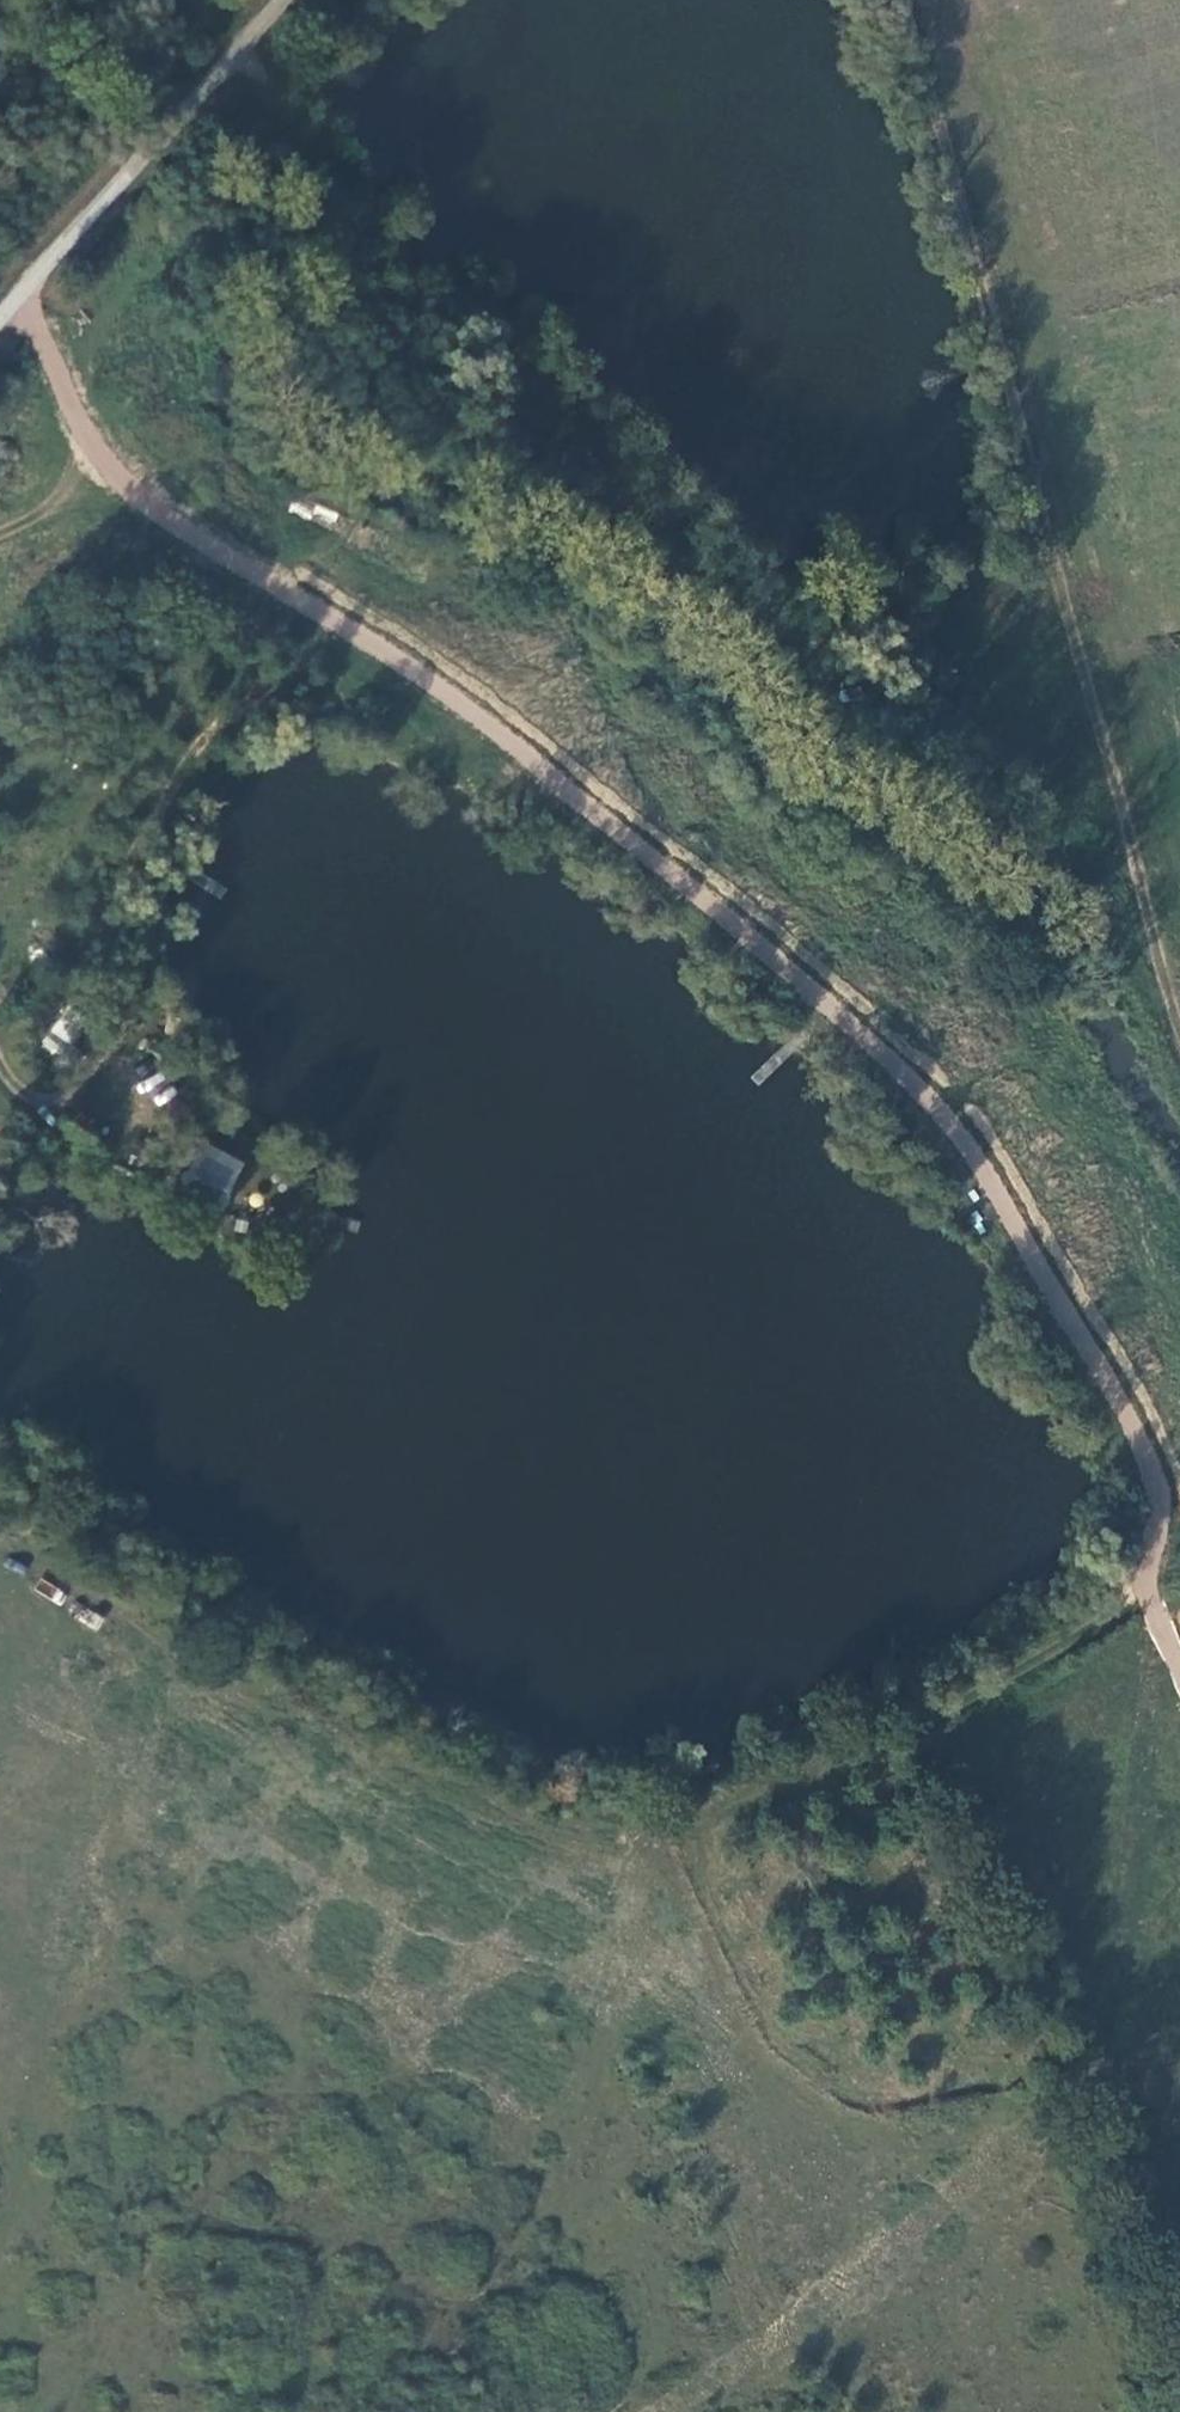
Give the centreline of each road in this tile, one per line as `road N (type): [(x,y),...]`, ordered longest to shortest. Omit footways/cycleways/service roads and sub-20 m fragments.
road 1 (track): [(917,0),(1018,394),(1179,958)]
road 2 (unclassified): [(282,0),(0,318)]

